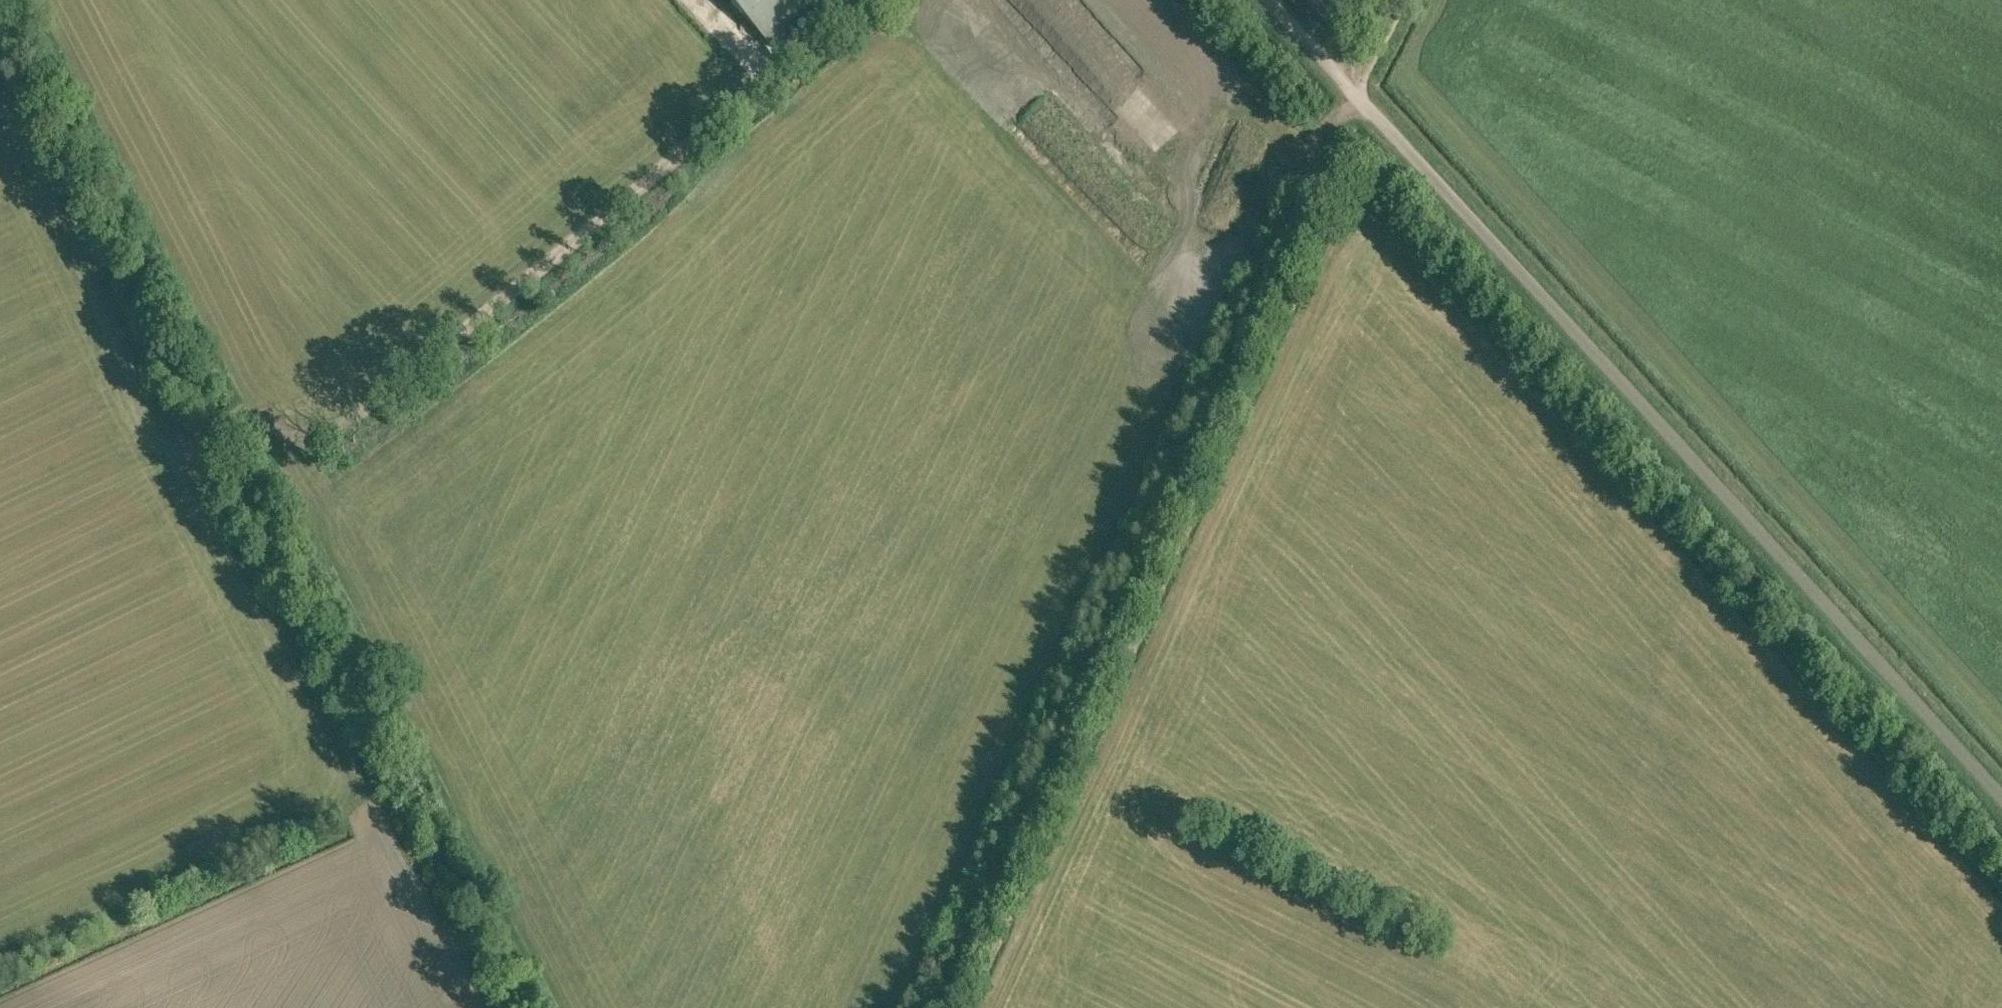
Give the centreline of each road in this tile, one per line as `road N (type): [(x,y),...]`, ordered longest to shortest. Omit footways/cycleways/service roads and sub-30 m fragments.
road 1 (unclassified): [(2001,802),(1262,0)]

